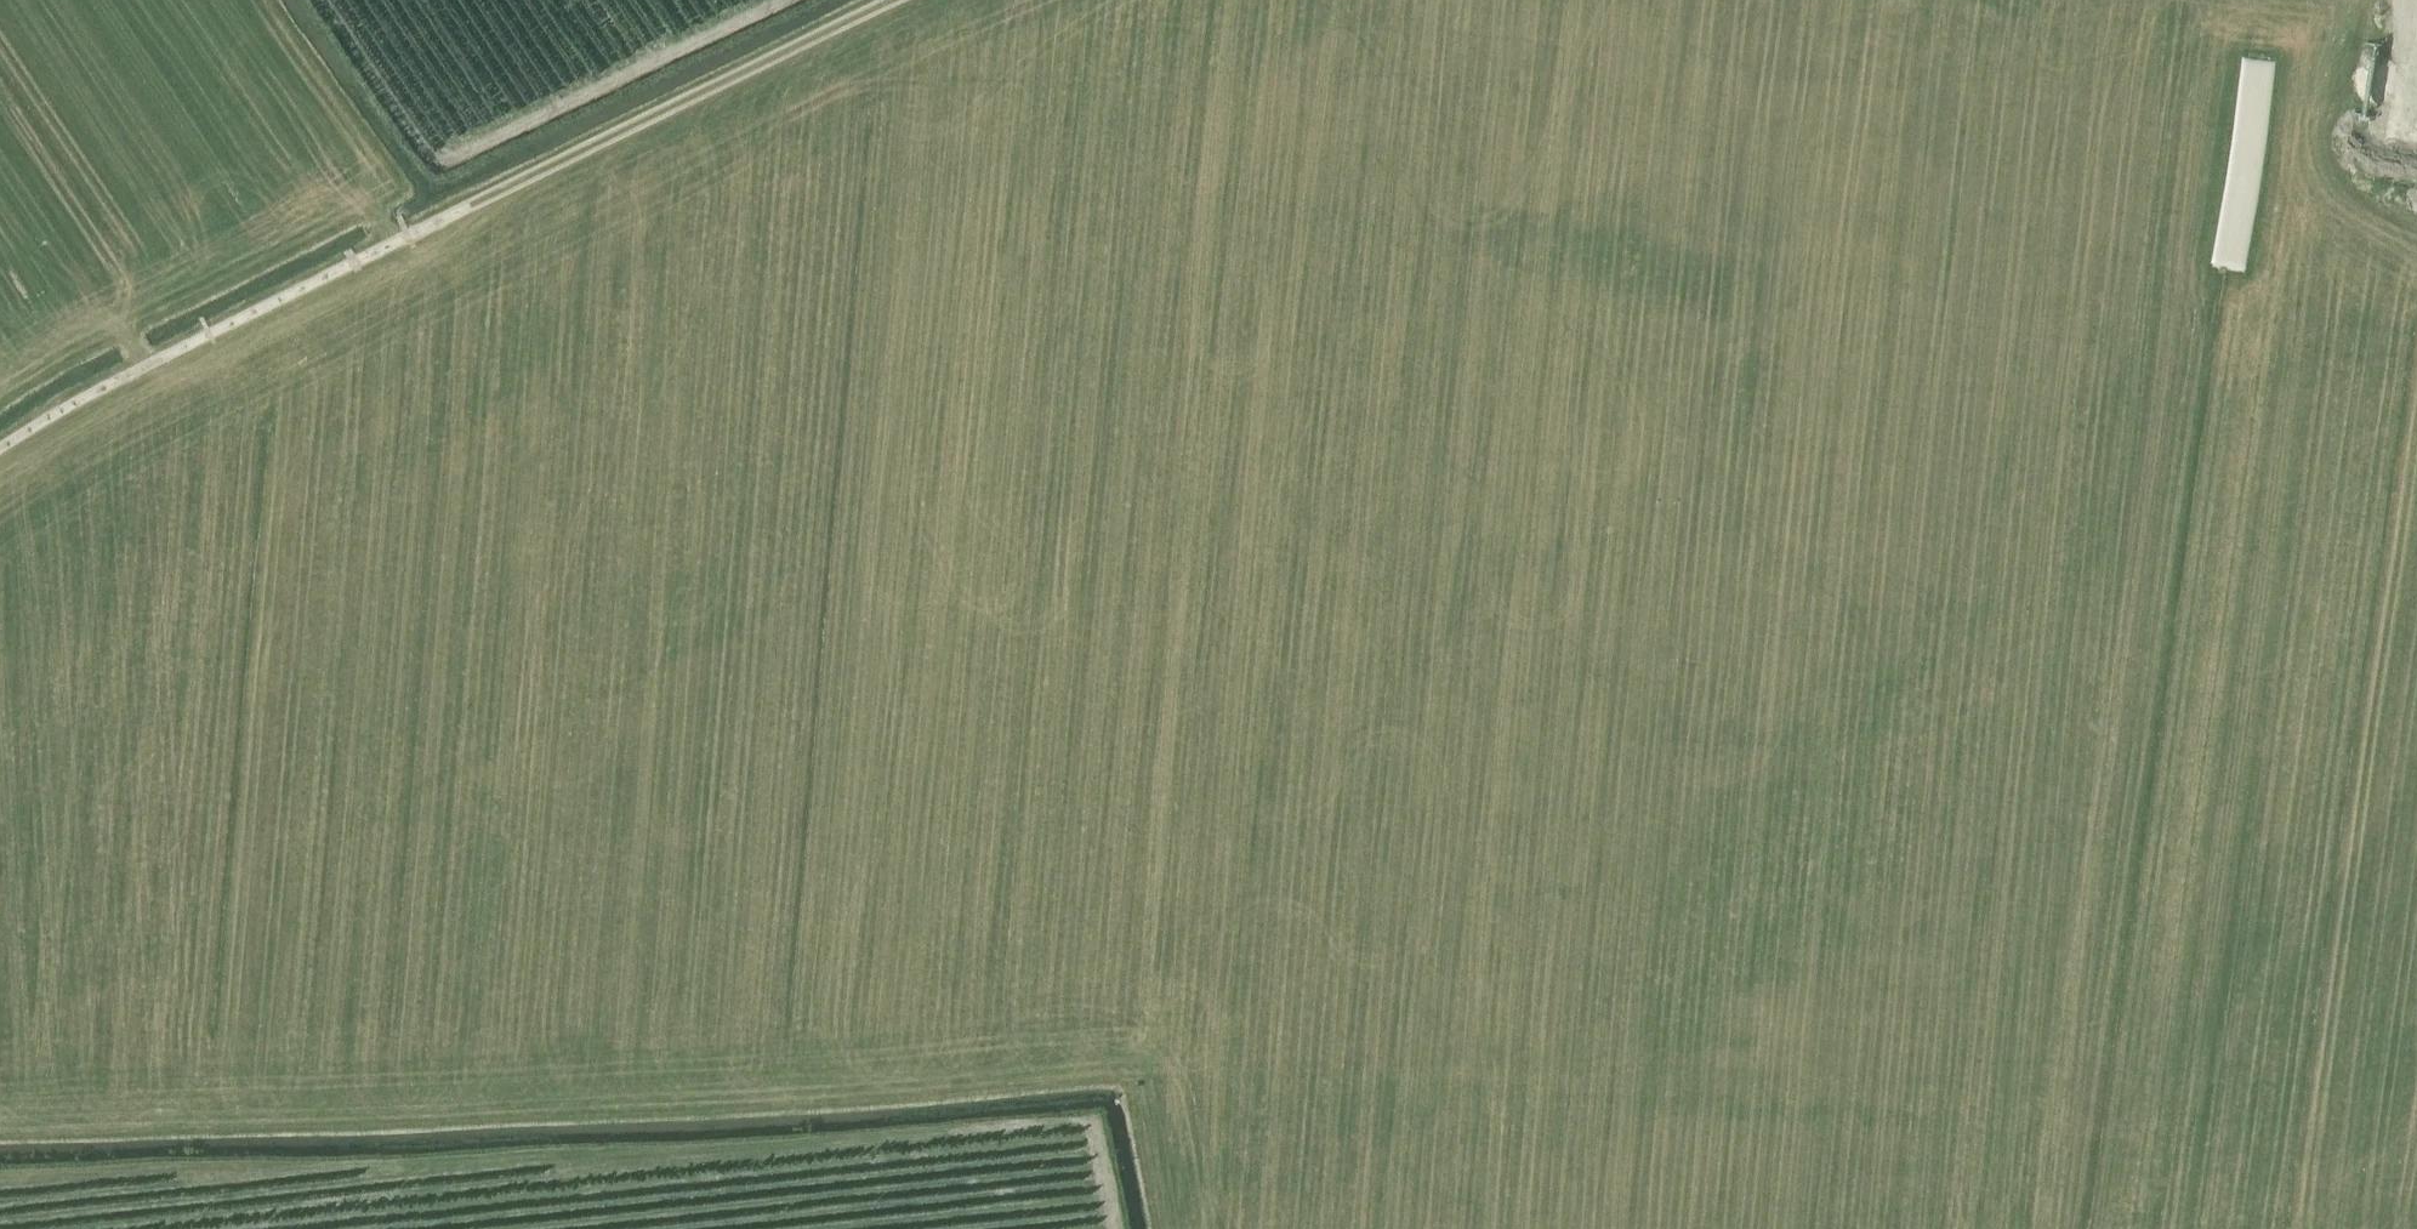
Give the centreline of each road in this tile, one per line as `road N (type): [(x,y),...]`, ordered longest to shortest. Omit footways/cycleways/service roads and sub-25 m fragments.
road 1 (track): [(908,0),(116,380),(0,450)]

